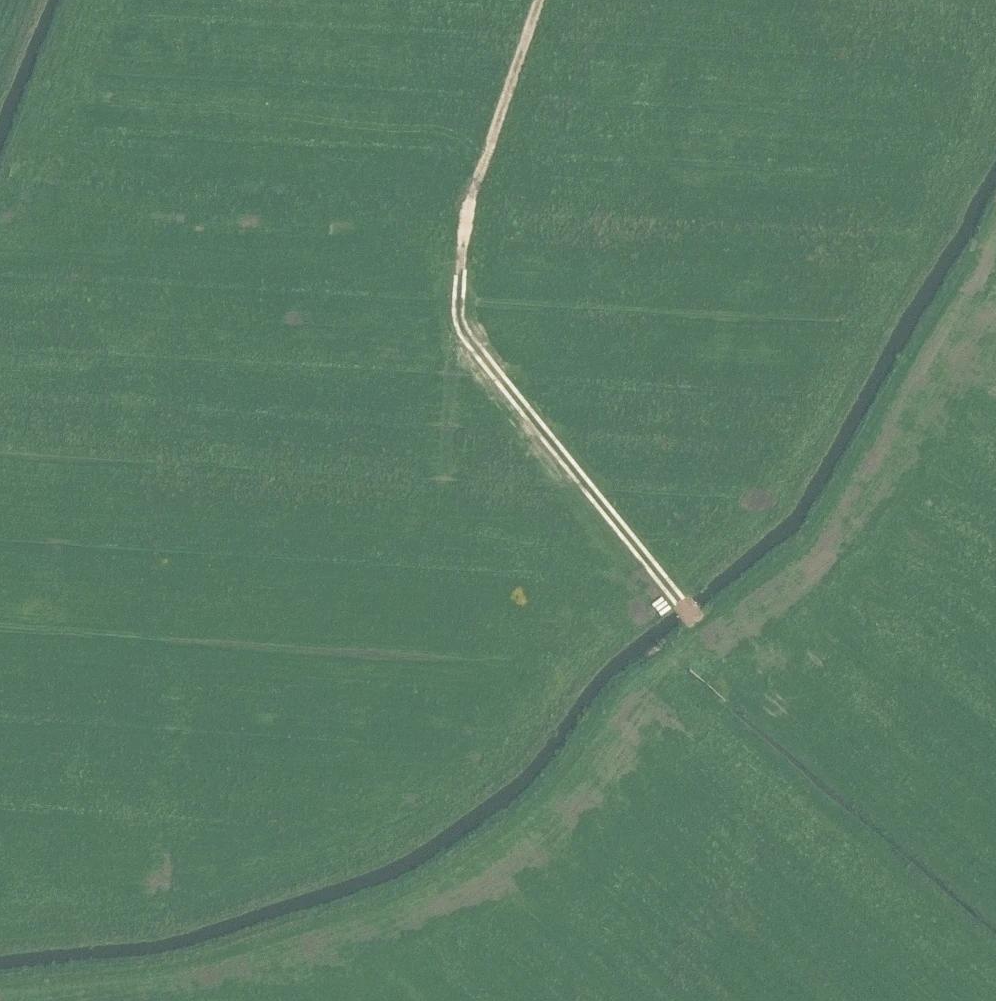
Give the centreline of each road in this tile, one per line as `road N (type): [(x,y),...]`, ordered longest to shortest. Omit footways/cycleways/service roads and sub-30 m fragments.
road 1 (track): [(995,221),(825,521),(667,652),(521,829),(391,911),(159,976),(0,990)]
road 2 (track): [(445,469),(470,202),(539,0)]

